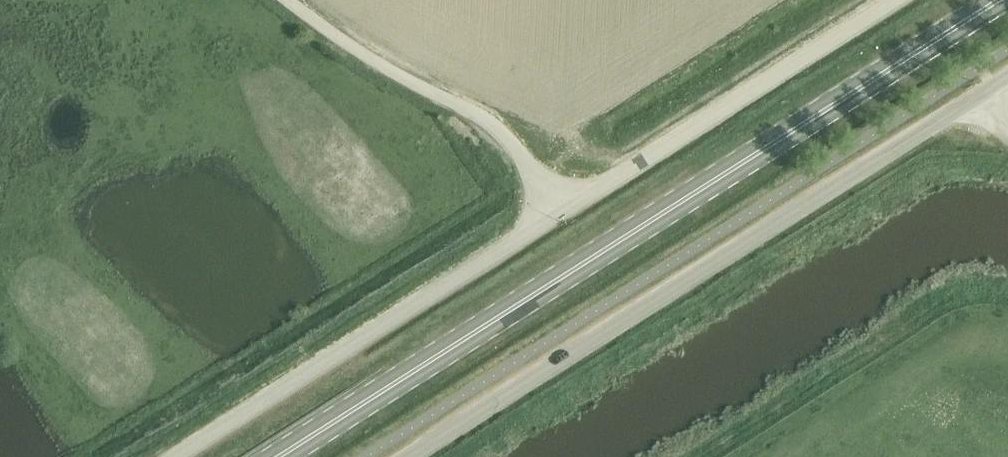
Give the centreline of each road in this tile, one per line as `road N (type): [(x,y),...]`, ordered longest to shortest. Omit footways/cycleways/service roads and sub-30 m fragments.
road 1 (primary): [(279,456),(1001,0)]
road 2 (unclassified): [(407,456),(983,92)]
road 3 (unclassified): [(175,456),(562,211)]
road 4 (unclassified): [(562,211),(895,0)]
road 5 (unclassified): [(562,211),(491,125),(359,52),(289,0)]

